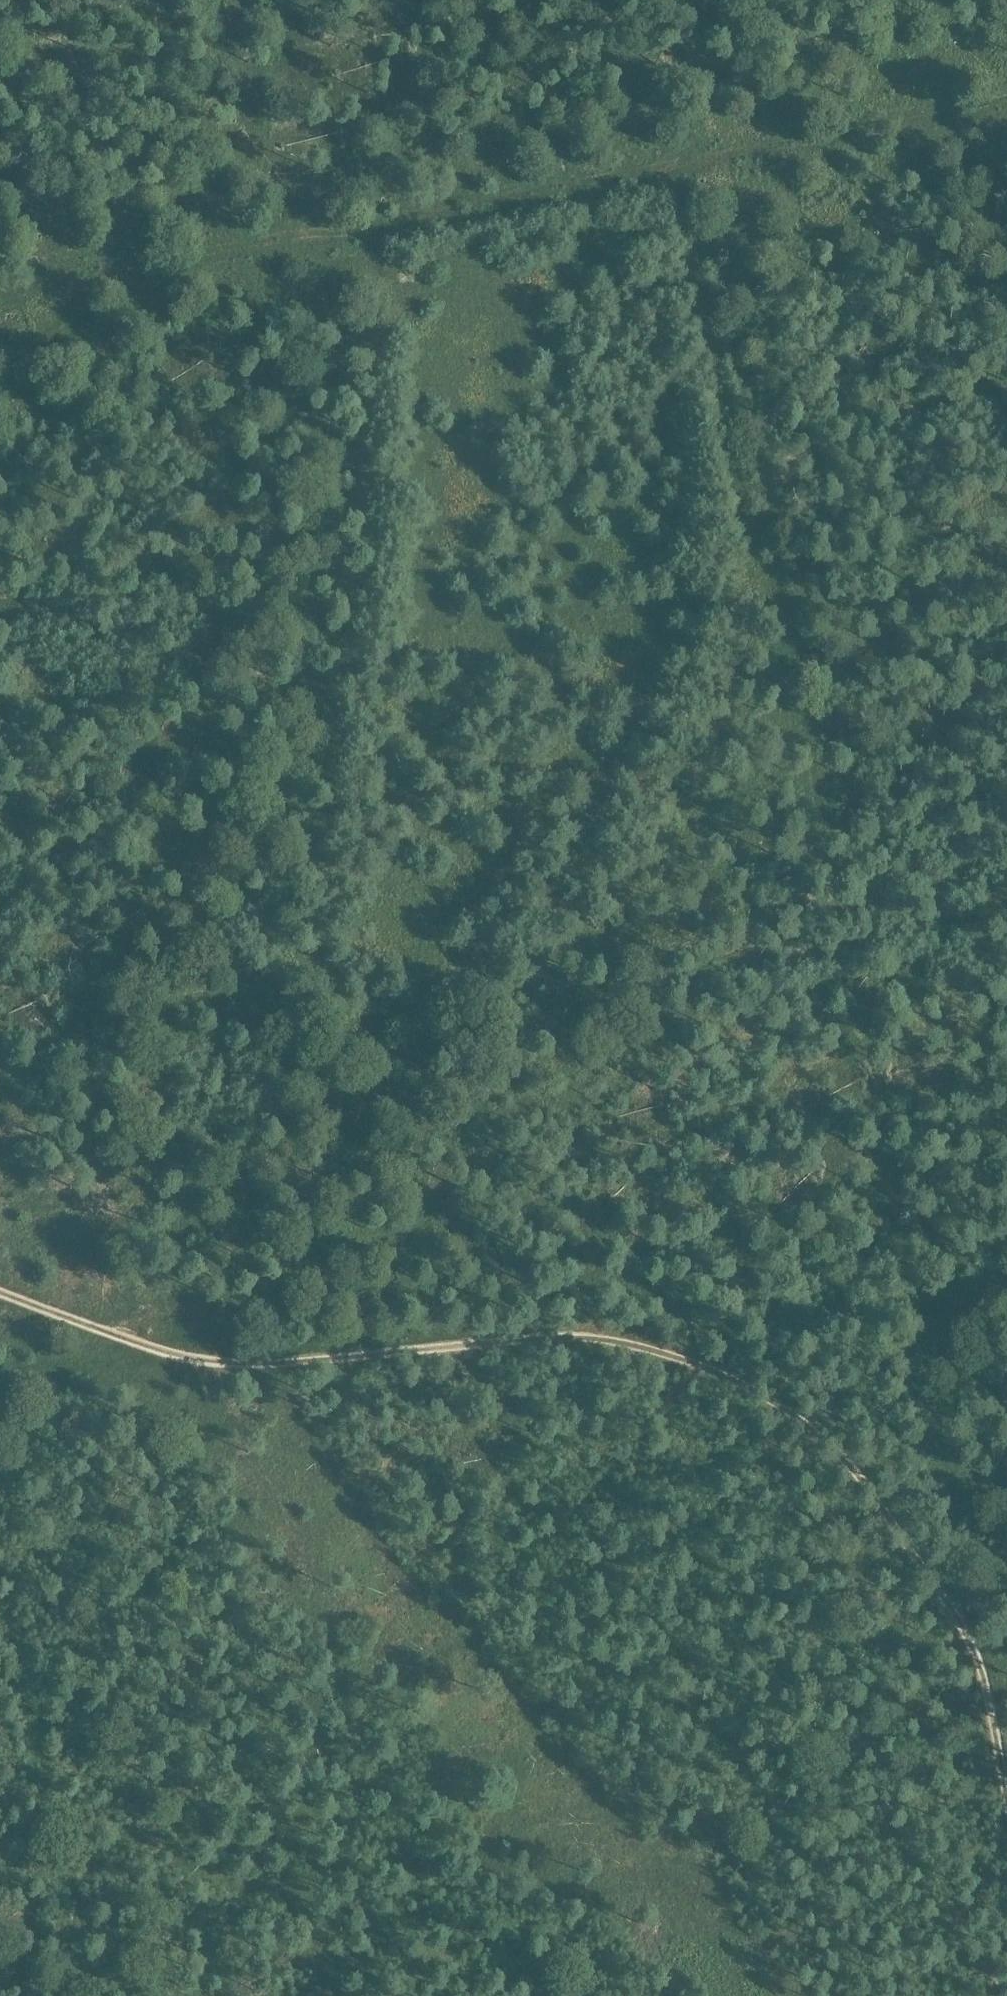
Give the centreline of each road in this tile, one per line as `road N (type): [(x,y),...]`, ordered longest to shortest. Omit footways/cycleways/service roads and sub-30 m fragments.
road 1 (track): [(0,1293),(111,1333),(357,1365),(558,1334),(685,1370),(786,1416),(873,1486),(958,1621),(1006,1851)]

